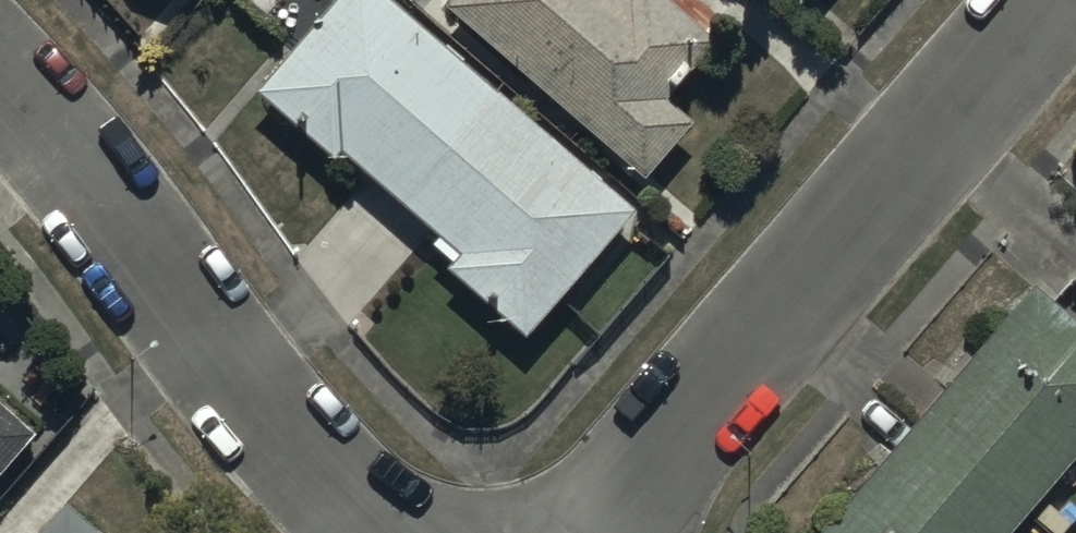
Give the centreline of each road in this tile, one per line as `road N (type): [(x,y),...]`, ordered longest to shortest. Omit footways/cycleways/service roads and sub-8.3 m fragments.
road 1 (residential): [(614,532),(1043,0)]
road 2 (residential): [(448,532),(259,389),(85,149),(0,68)]

